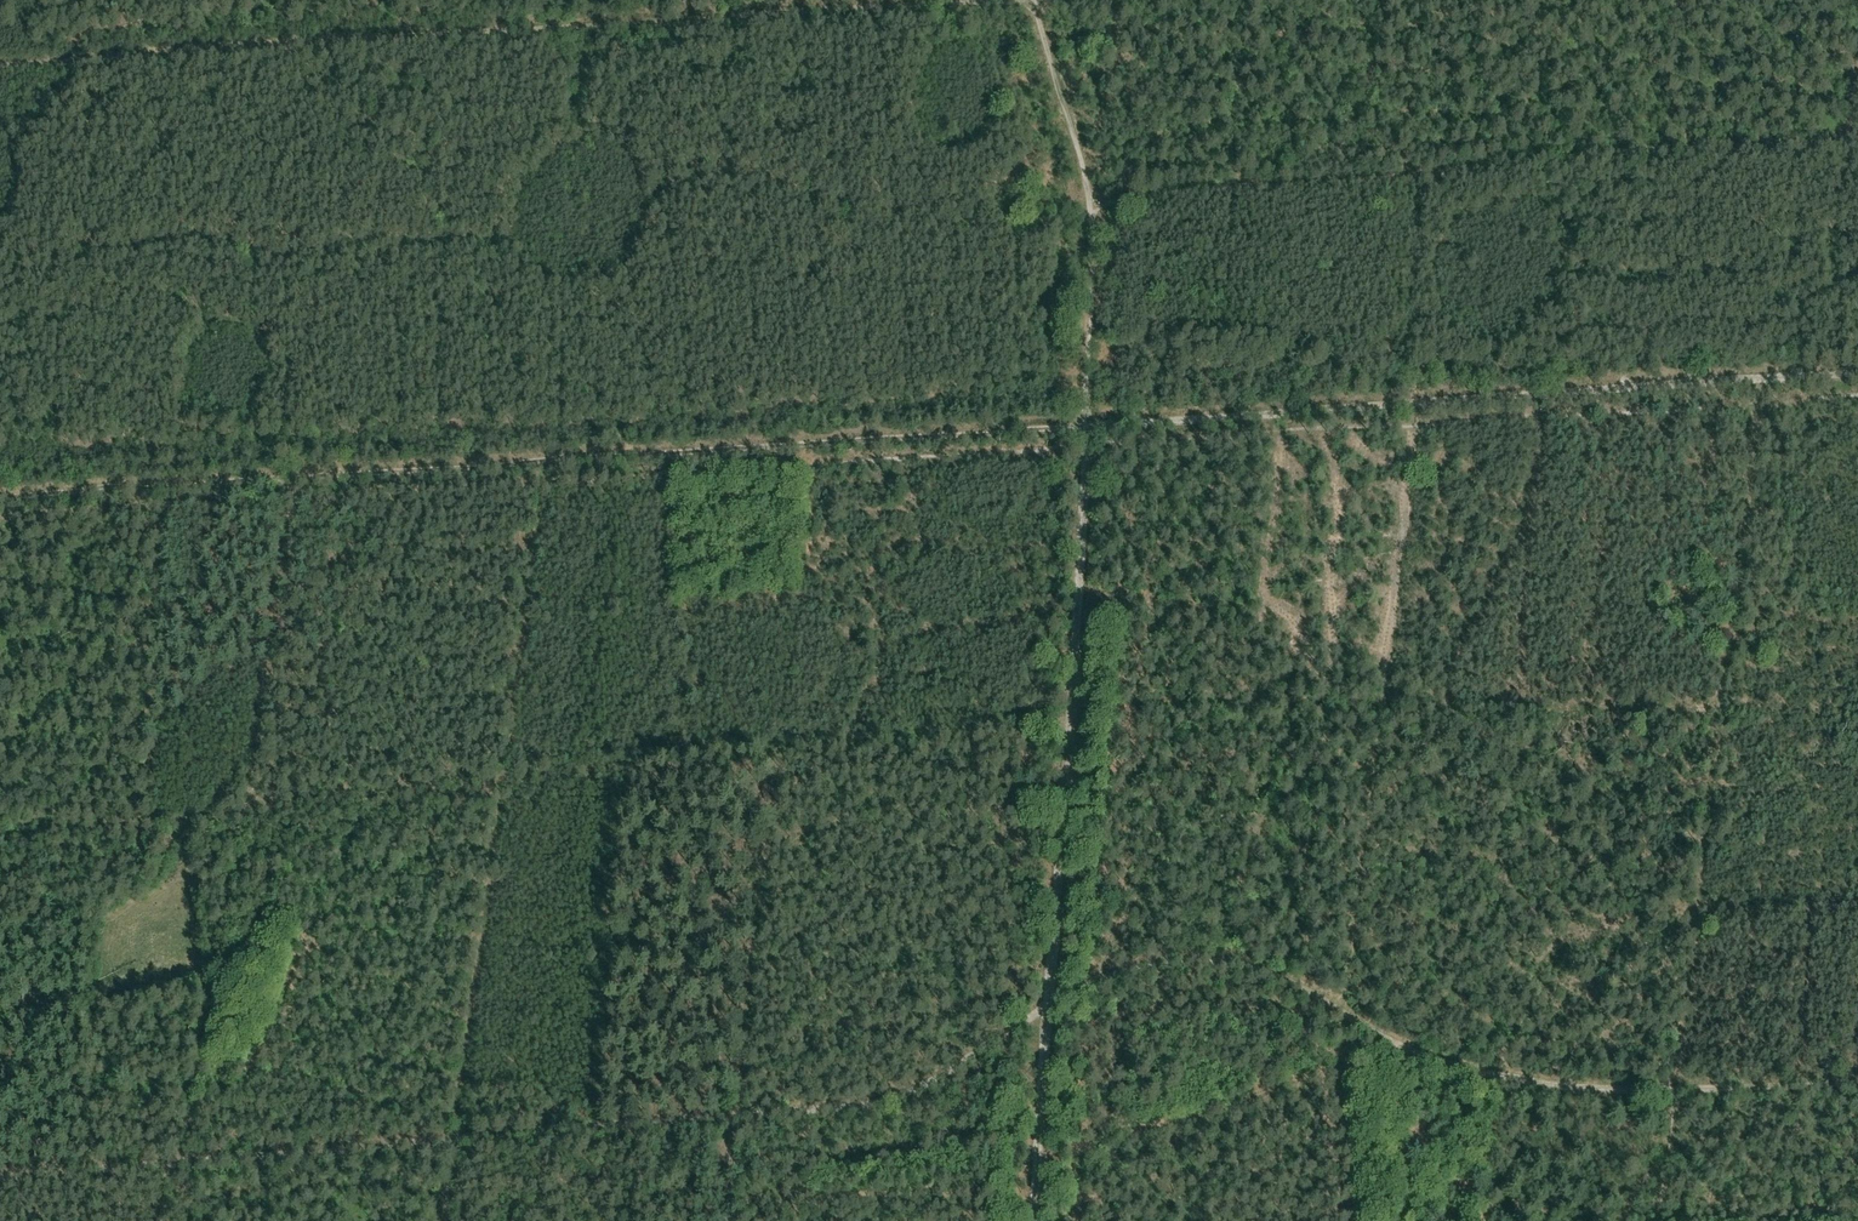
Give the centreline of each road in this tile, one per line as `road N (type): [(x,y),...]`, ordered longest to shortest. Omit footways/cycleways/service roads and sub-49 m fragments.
road 1 (track): [(0,498),(294,471),(1857,371)]
road 2 (track): [(1669,1088),(1547,1087),(1422,1045),(1238,964),(1157,961),(1077,990),(918,1087),(832,1108),(725,1116),(721,1220)]
road 3 (track): [(0,62),(1030,0)]
road 4 (track): [(1028,1220),(1086,421),(1088,201)]
road 5 (track): [(1088,201),(1410,175),(1534,153),(1857,139)]
road 6 (track): [(455,1136),(0,1177)]
road 7 (track): [(1857,1083),(1669,1088),(1651,1220)]
road 8 (track): [(455,1136),(725,1116)]
road 9 (track): [(1027,0),(1088,201)]

